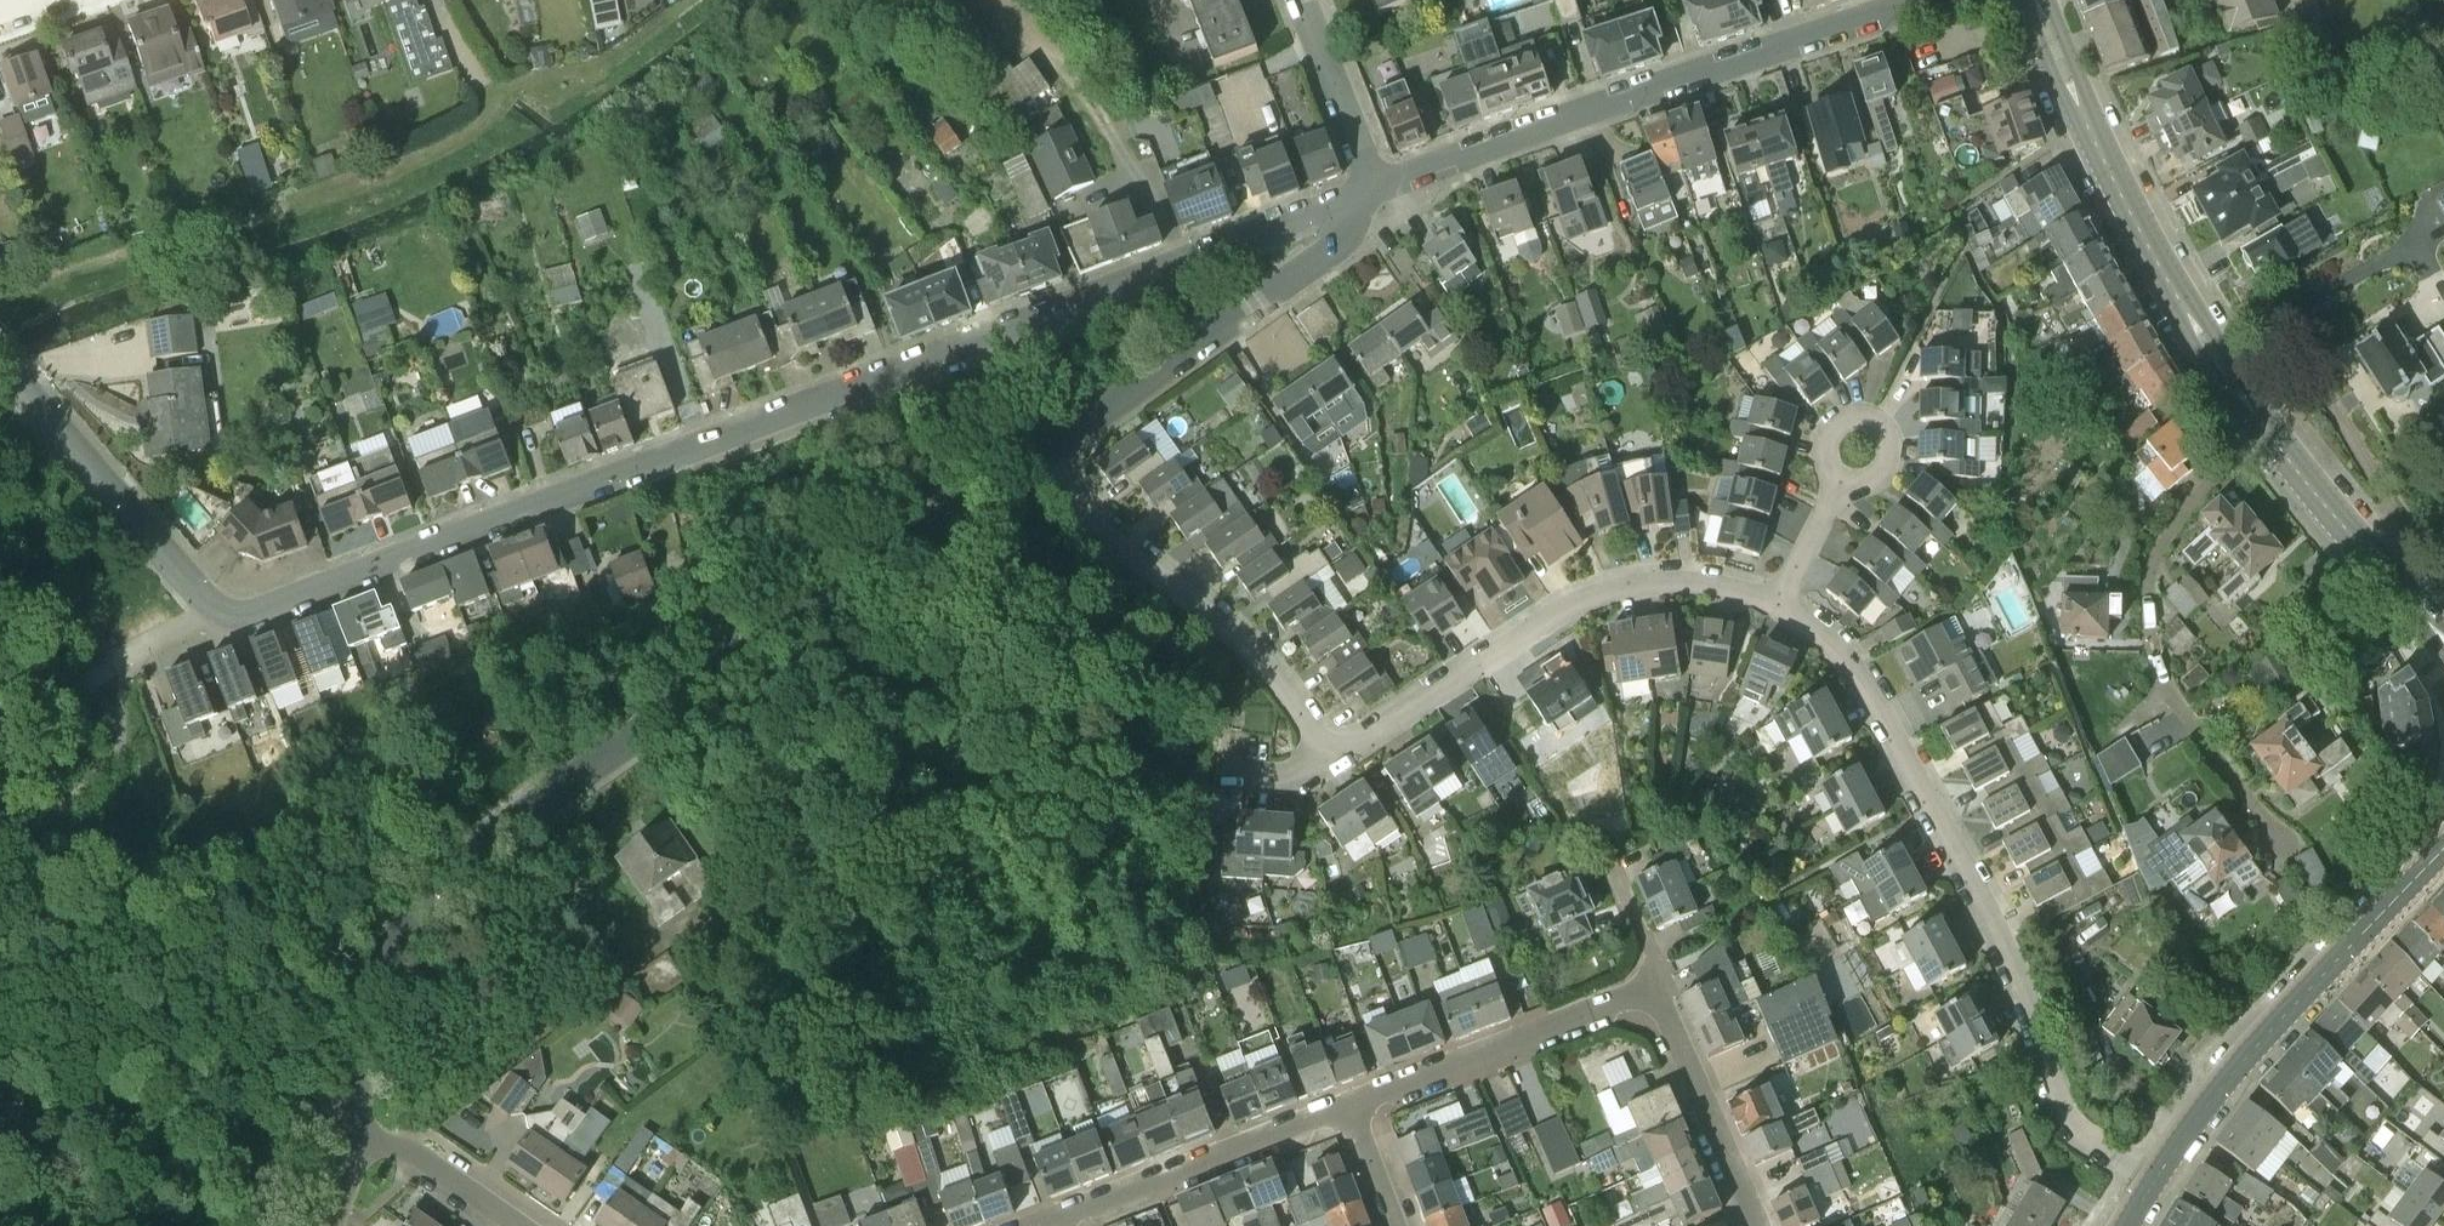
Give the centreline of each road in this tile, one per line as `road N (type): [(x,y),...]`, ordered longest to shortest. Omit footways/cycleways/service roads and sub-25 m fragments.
road 1 (residential): [(216,608),(263,610),(1343,201)]
road 2 (residential): [(352,1132),(375,978),(416,911),(471,855),(1041,451)]
road 3 (residential): [(2156,1181),(2065,1112),(2016,969),(1867,686),(1838,650),(1776,606)]
road 4 (residential): [(1377,187),(1916,0)]
road 5 (residential): [(1776,606),(1692,582),(1602,593),(1327,760)]
road 6 (residential): [(2284,844),(2169,691),(2148,613),(2152,561),(2164,537),(2263,429)]
road 7 (tertiary): [(2263,429),(2091,140),(2037,0)]
road 8 (tertiary): [(2156,1181),(2223,1083),(2443,843)]
road 9 (residential): [(1327,760),(1255,656),(1080,508),(1041,451)]
road 10 (residential): [(1041,451),(1325,255),(1348,230),(1343,201)]
road 11 (residential): [(216,608),(0,362)]
road 12 (residential): [(1053,1222),(1354,1104)]
road 13 (residential): [(1354,1104),(1654,995)]
road 14 (tertiary): [(2443,639),(2263,429)]
road 15 (residential): [(1755,1225),(1654,995)]
road 16 (residential): [(1847,487),(1871,486),(1893,459),(1890,435),(1873,418),(1846,416),(1825,433),(1820,459),(1840,484)]
road 17 (residential): [(1377,187),(1303,0)]
road 18 (residential): [(510,1225),(352,1132)]
road 19 (residential): [(1654,995),(1653,962),(1603,844)]
road 20 (residential): [(1776,606),(1840,484)]
road 21 (residential): [(1402,1225),(1354,1104)]

